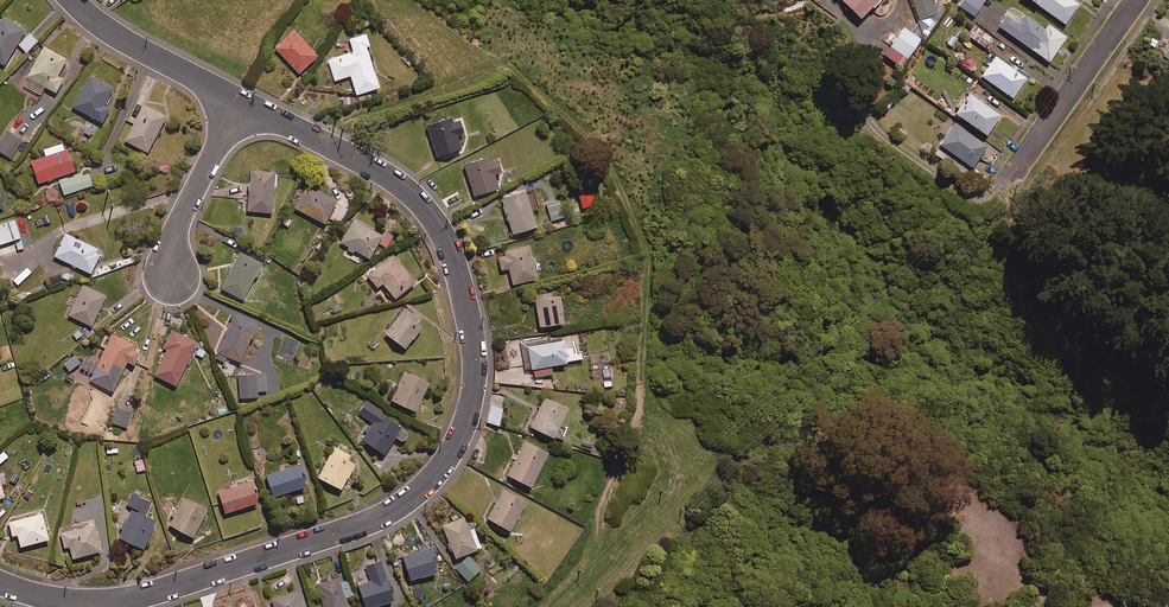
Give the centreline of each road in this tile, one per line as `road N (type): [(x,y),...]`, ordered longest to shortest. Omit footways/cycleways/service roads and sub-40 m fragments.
road 1 (residential): [(240,102),(399,181),(442,236),(474,357),(458,440),(418,490),(372,518),(136,596),(85,601),(0,584)]
road 2 (residential): [(1018,168),(1138,0)]
road 3 (residential): [(240,102),(164,263),(172,283)]
road 4 (residential): [(72,0),(101,29),(240,102)]

